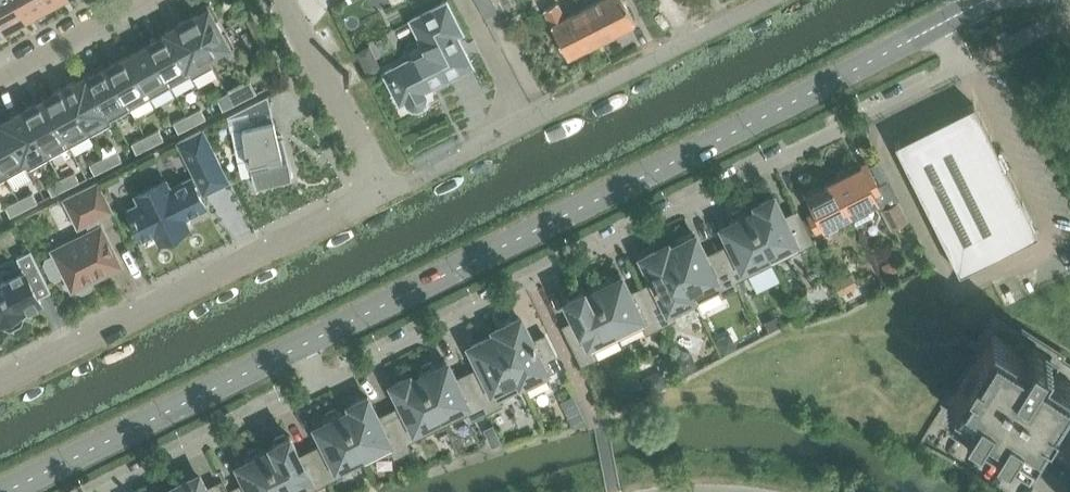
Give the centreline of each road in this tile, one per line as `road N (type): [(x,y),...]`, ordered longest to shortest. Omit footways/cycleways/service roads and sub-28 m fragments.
road 1 (tertiary): [(5,491),(940,24)]
road 2 (residential): [(106,491),(964,66),(940,24)]
road 3 (residential): [(0,384),(385,191)]
road 4 (residential): [(385,191),(770,0)]
road 5 (residential): [(385,191),(280,0)]
road 6 (residential): [(0,72),(132,0)]
road 7 (residential): [(952,421),(1054,491)]

